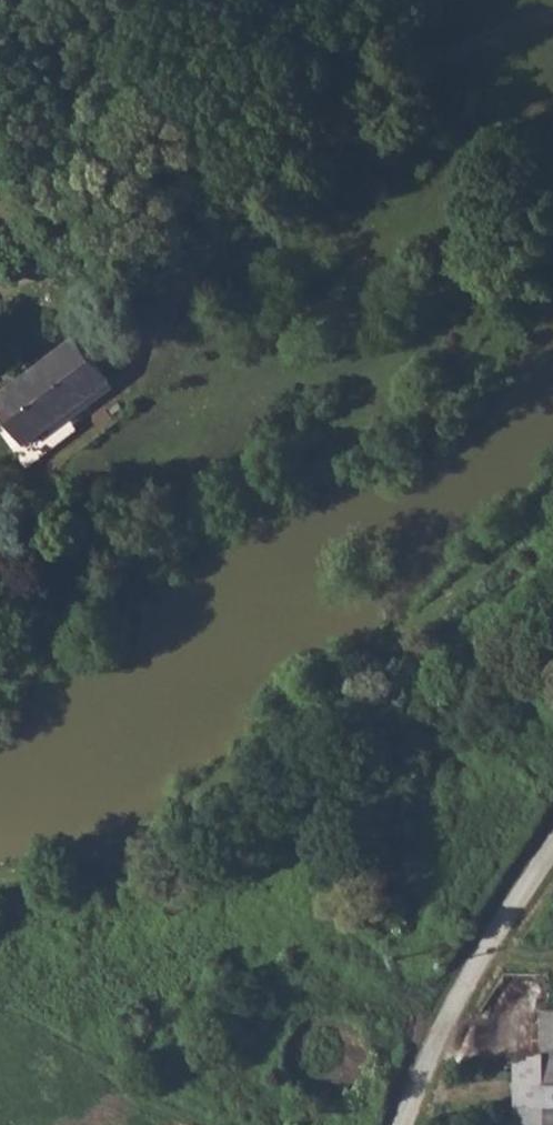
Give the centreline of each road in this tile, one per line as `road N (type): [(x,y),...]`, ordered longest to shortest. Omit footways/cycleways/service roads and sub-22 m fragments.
road 1 (unclassified): [(399,1124),(445,1016),(552,853)]

